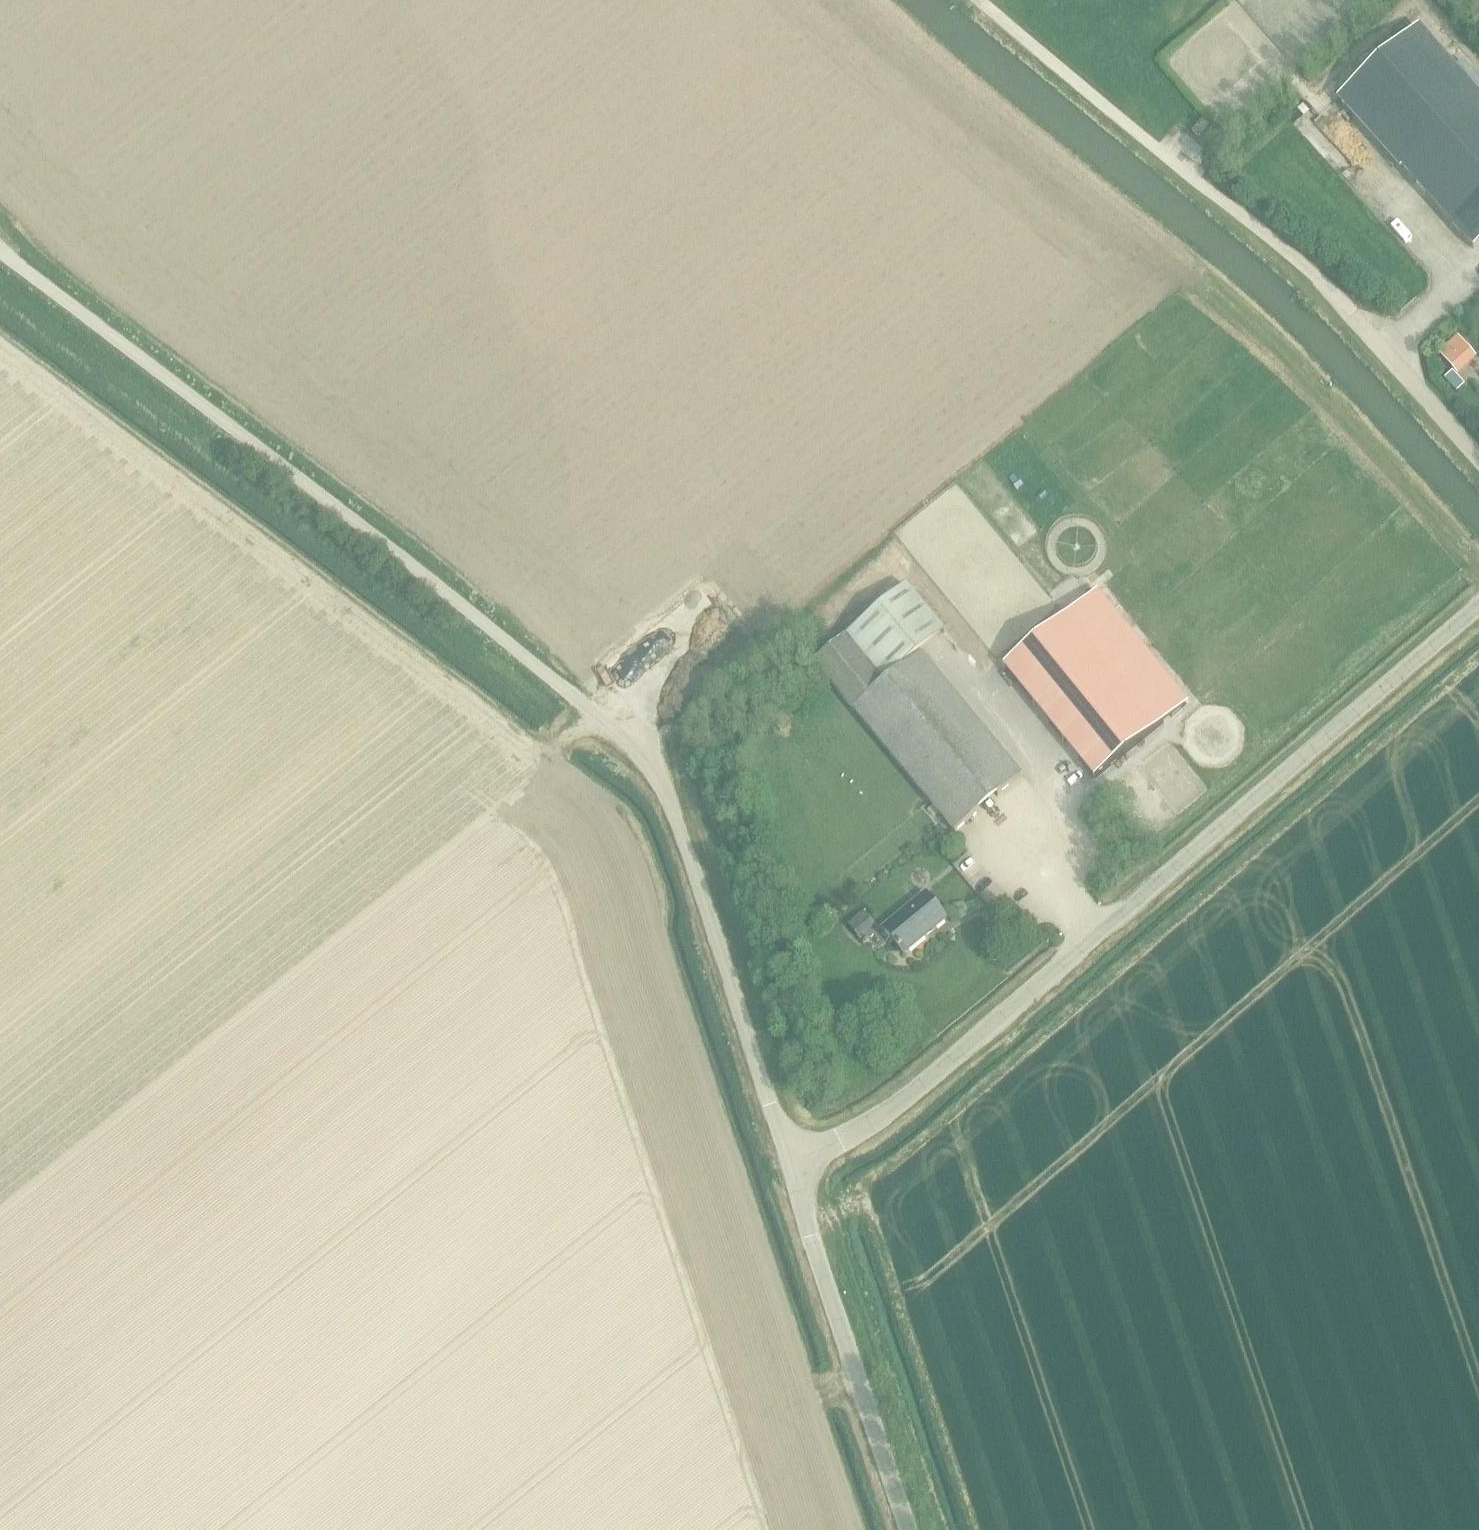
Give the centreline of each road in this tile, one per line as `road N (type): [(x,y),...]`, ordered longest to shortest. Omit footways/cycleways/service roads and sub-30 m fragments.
road 1 (unclassified): [(792,1165),(642,752),(447,580),(0,249)]
road 2 (unclassified): [(792,1165),(887,1112),(1478,602)]
road 3 (track): [(1388,352),(1313,274),(981,0)]
road 4 (unclassified): [(912,1529),(792,1165)]

